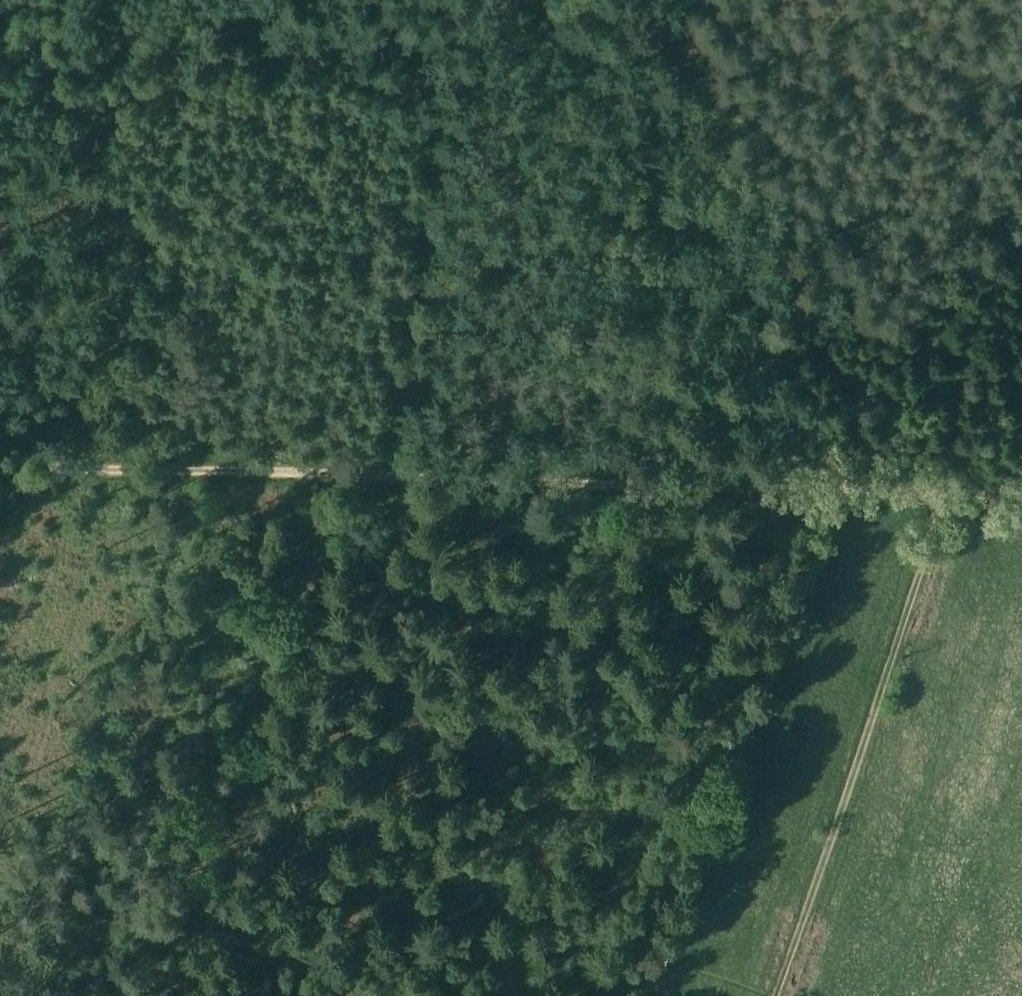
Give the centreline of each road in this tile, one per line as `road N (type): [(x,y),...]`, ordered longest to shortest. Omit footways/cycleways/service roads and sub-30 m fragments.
road 1 (track): [(932,498),(0,468)]
road 2 (track): [(144,995),(326,476)]
road 3 (track): [(774,995),(932,498)]

